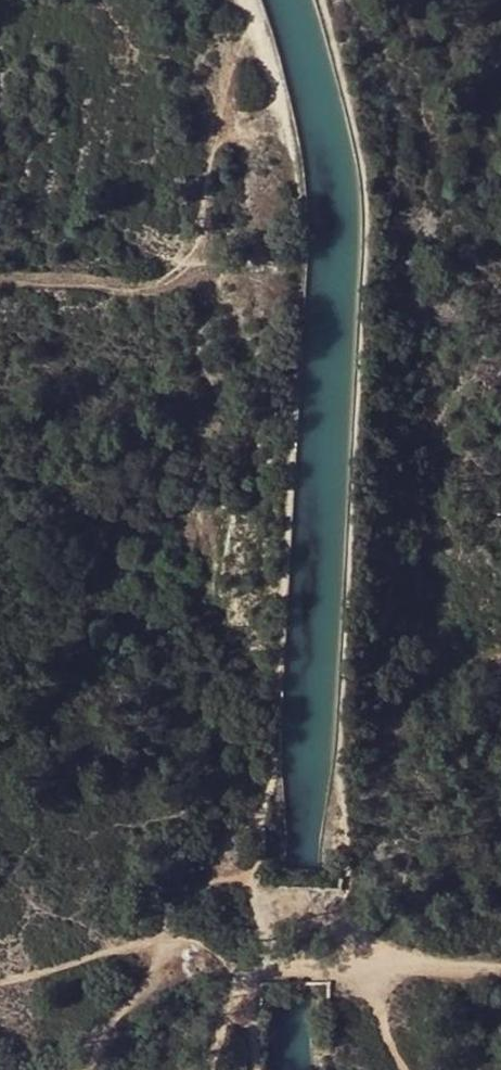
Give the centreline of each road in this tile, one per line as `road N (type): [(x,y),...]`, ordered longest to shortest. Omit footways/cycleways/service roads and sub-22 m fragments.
road 1 (track): [(242,0),(292,172),(298,296),(259,854),(249,923),(227,965)]
road 2 (track): [(0,281),(164,273),(208,218),(223,140),(279,116)]
road 3 (track): [(500,967),(342,958),(243,963)]
road 4 (track): [(243,963),(156,982),(62,1069)]

